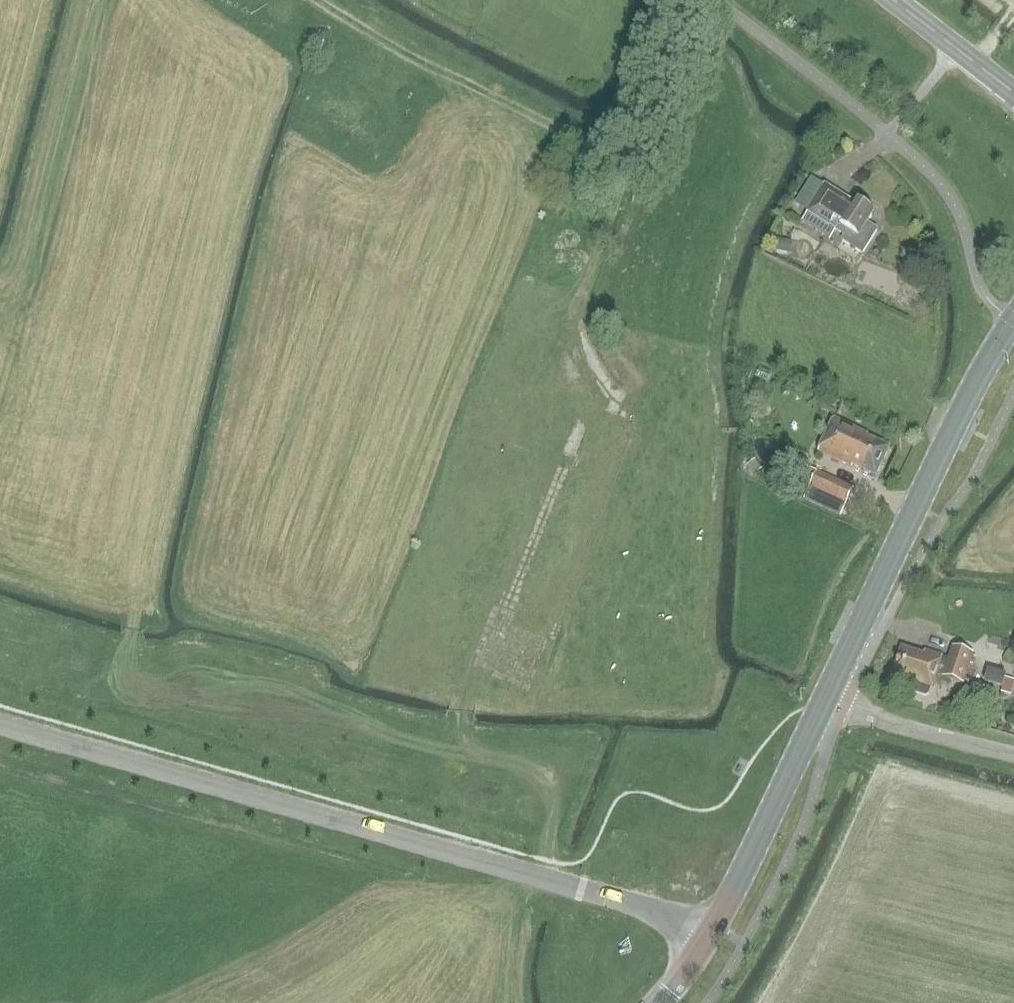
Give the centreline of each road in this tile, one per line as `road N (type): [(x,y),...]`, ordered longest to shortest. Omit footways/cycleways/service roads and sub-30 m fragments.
road 1 (unclassified): [(706,937),(608,896),(0,723)]
road 2 (tertiary): [(823,701),(1013,318)]
road 3 (track): [(695,0),(589,276)]
road 4 (tertiary): [(706,937),(823,701)]
road 5 (unclassified): [(1013,756),(823,701)]
road 6 (tertiary): [(1013,91),(895,0)]

